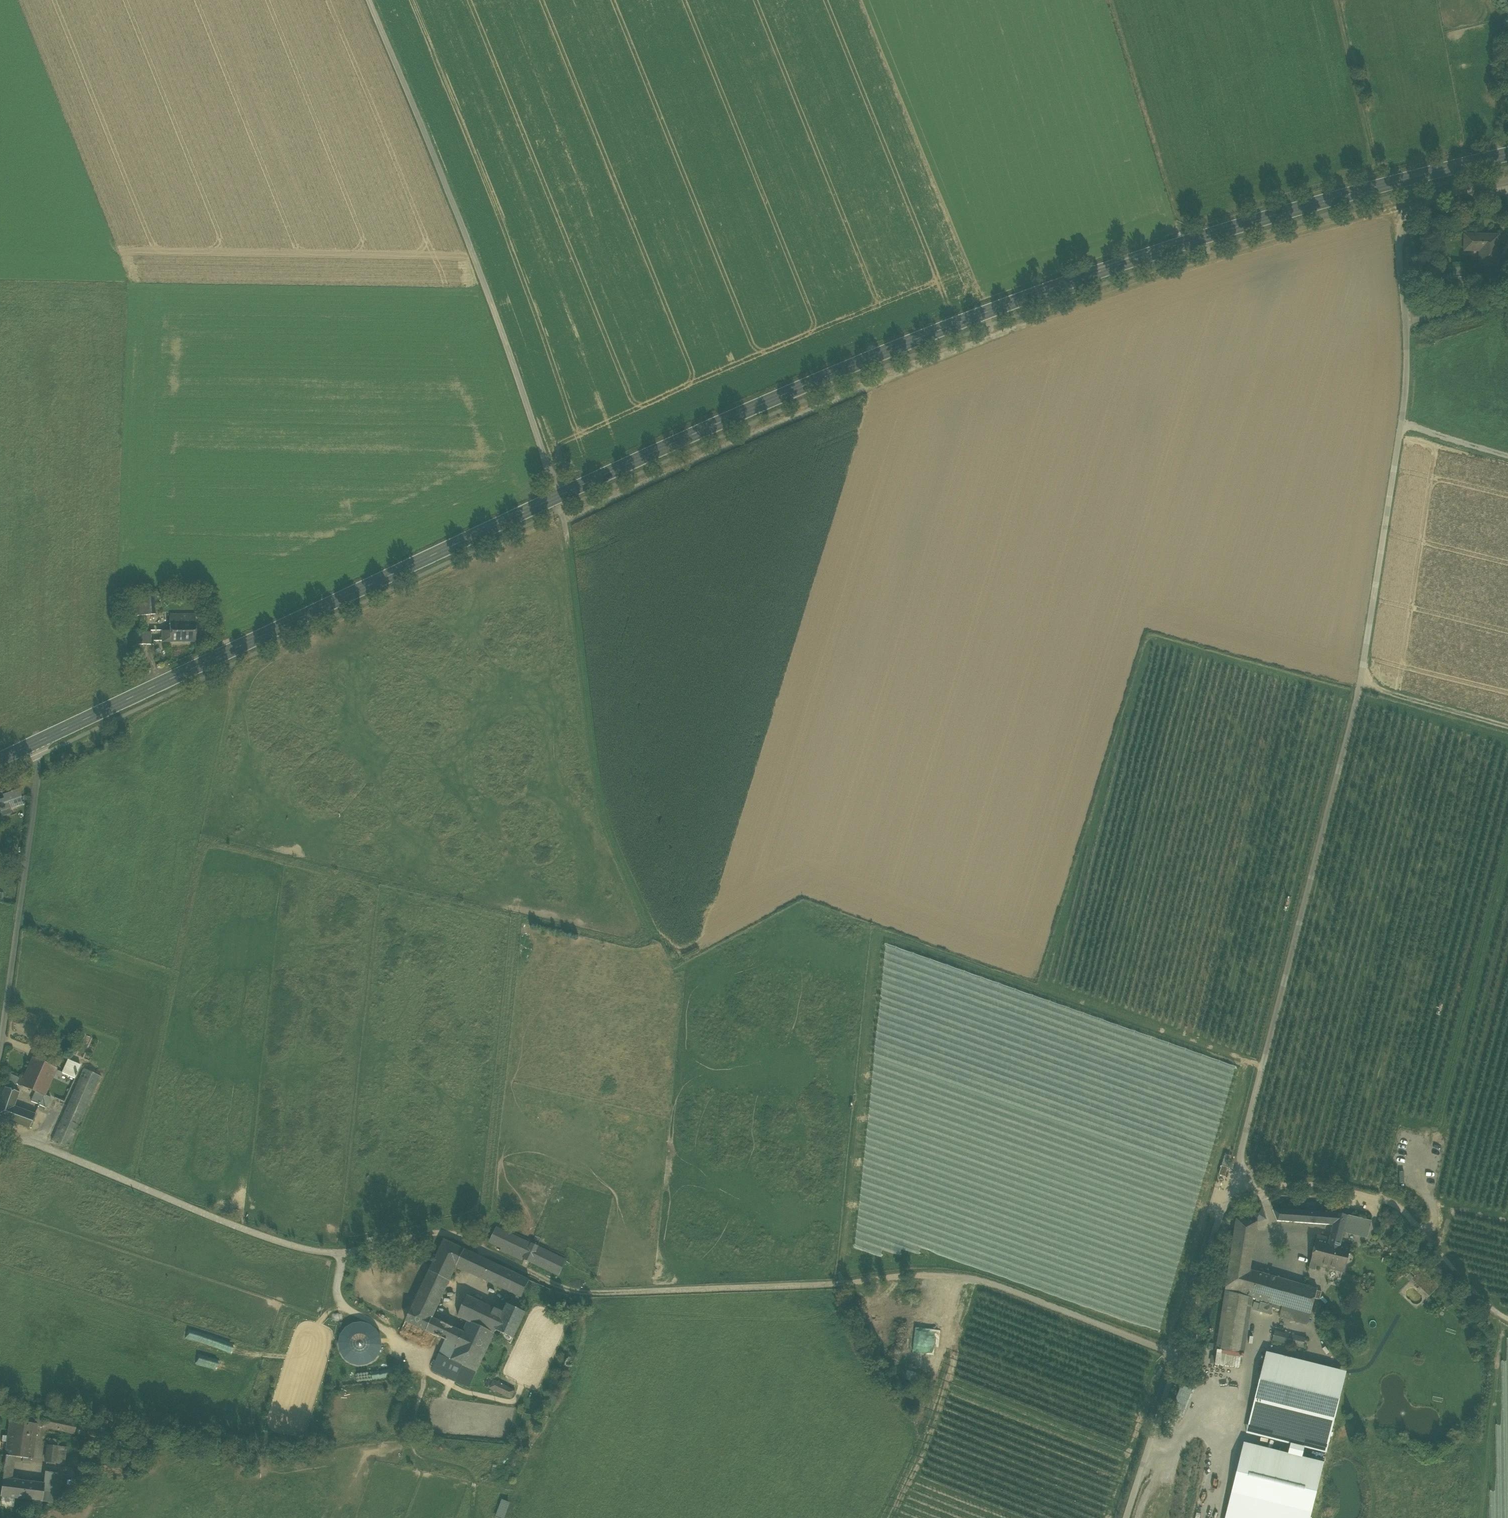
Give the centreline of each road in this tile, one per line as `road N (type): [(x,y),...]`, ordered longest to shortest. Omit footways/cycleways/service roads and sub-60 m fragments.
road 1 (track): [(558,496),(601,792),(657,950),(517,916),(488,1220),(475,1249),(575,1297),(967,1278),(1175,1356)]
road 2 (unclassified): [(1123,1517),(1242,1149),(1361,685),(1407,382),(1395,237),(1404,216),(1427,201),(1507,182)]
road 3 (tertiary): [(1507,155),(1199,238),(985,312),(558,496)]
road 4 (tertiary): [(558,496),(35,743)]
road 5 (unclassified): [(558,496),(503,335),(369,0)]
road 6 (unclassified): [(0,1128),(319,1254),(442,1235),(475,1249)]
road 7 (track): [(517,916),(191,829)]
road 8 (track): [(1230,1185),(1260,1190),(1322,1183),(1401,1211),(1481,1304),(1507,1318)]
road 9 (unclassified): [(35,743),(0,1052)]

